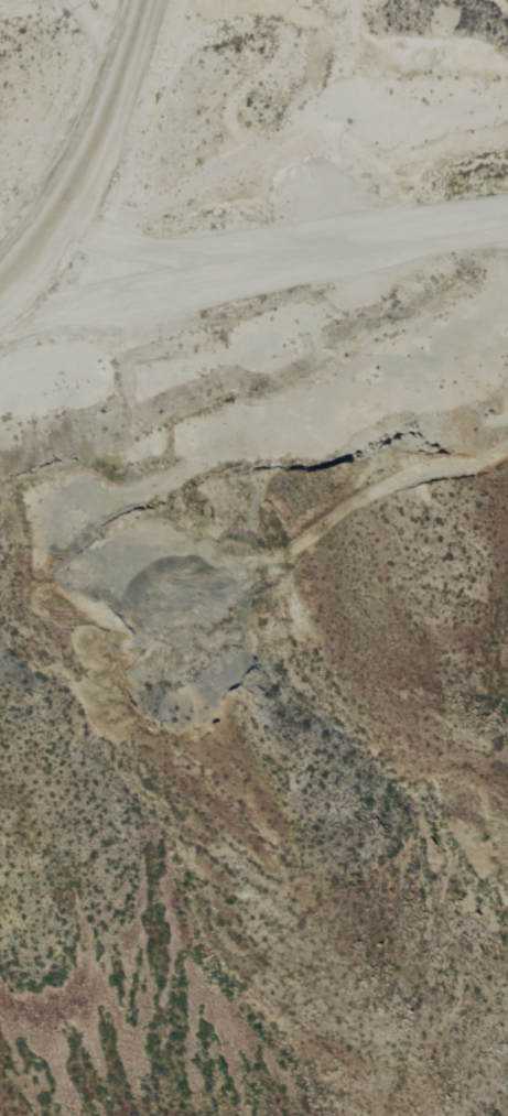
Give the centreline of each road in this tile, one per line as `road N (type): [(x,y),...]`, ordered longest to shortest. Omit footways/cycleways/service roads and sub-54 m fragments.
road 1 (track): [(1,329),(107,288),(374,235),(507,218)]
road 2 (residential): [(1,329),(111,98),(135,0)]

